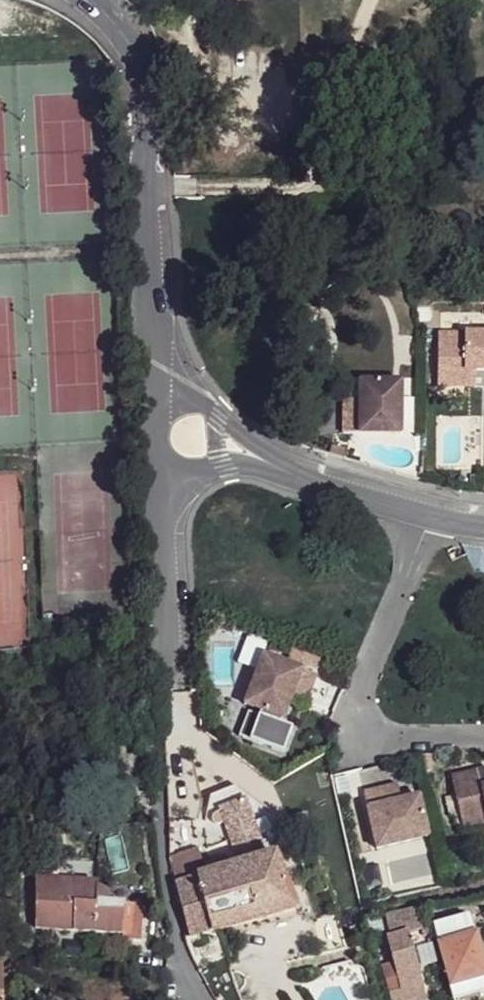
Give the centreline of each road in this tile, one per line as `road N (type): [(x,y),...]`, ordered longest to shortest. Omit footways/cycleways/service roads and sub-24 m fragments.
road 1 (unclassified): [(162,503),(167,659),(156,686),(164,877),(179,967),(199,999)]
road 2 (unclassified): [(92,0),(126,40),(139,74),(157,382)]
road 3 (residential): [(483,525),(283,471)]
road 4 (residential): [(283,471),(157,382)]
road 5 (residential): [(162,503),(223,465),(283,471)]
road 6 (unclassified): [(157,382),(162,503)]

